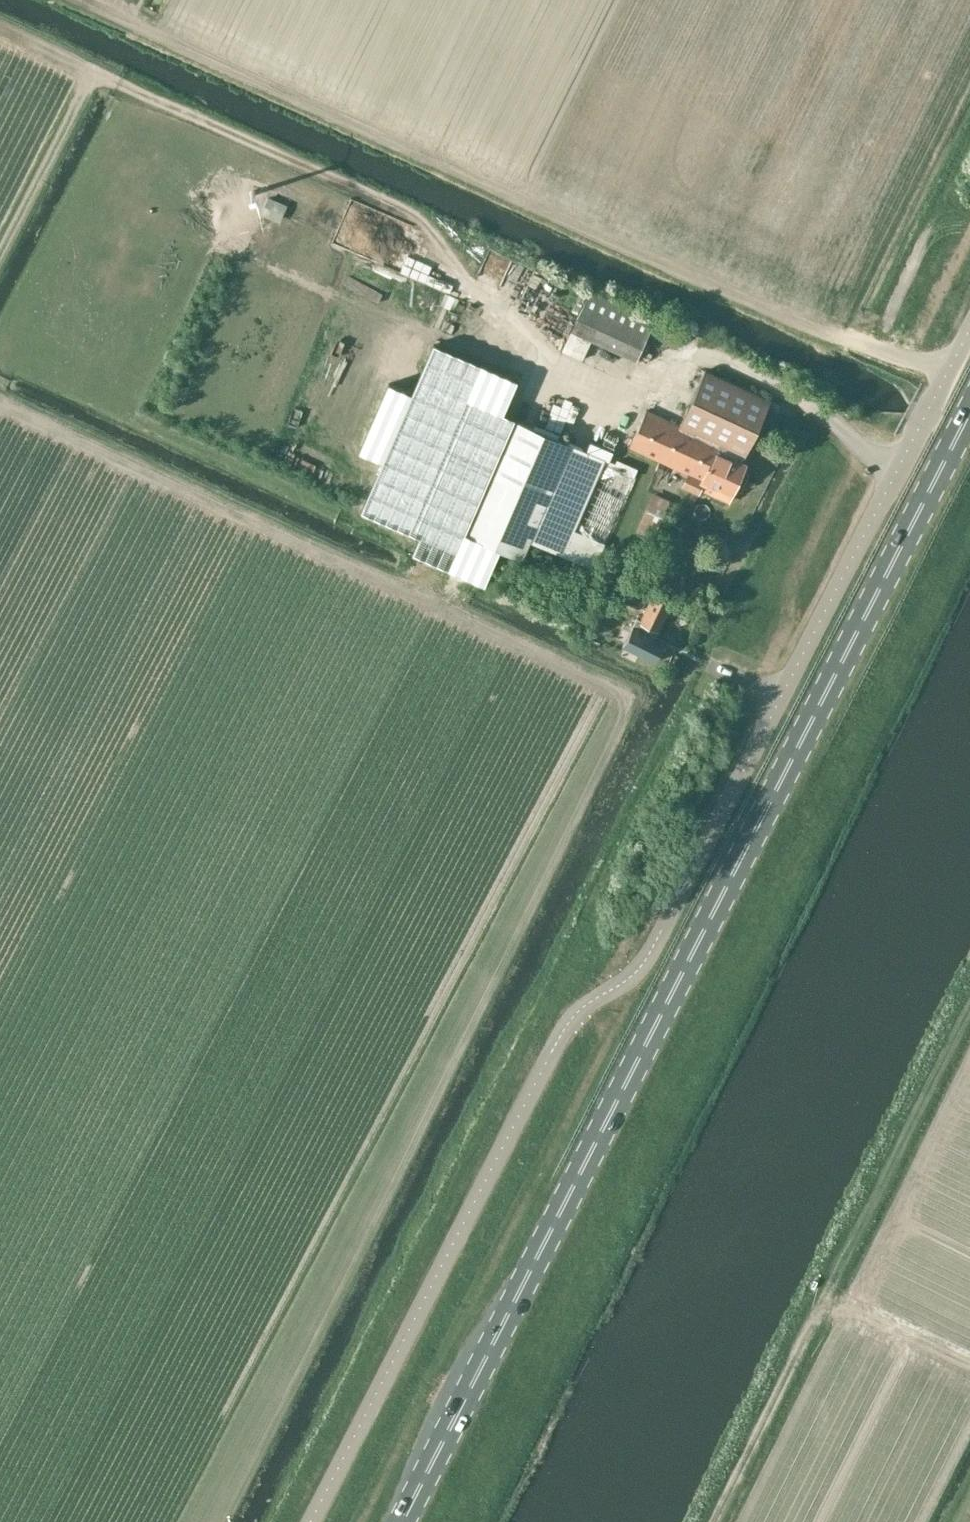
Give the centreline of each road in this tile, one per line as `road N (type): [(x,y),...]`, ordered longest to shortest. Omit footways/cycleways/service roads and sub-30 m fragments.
road 1 (unclassified): [(969,327),(650,952),(563,1030),(311,1521)]
road 2 (primary): [(401,1521),(969,410)]
road 3 (track): [(414,593),(632,701),(217,1521)]
road 4 (track): [(80,0),(793,319),(949,368)]
road 5 (track): [(371,573),(90,1109),(65,1127),(0,1098)]
road 6 (track): [(555,369),(410,214),(0,29)]
road 7 (track): [(969,1003),(707,1521)]
road 8 (track): [(414,593),(0,398)]
road 9 (track): [(96,73),(0,250)]

